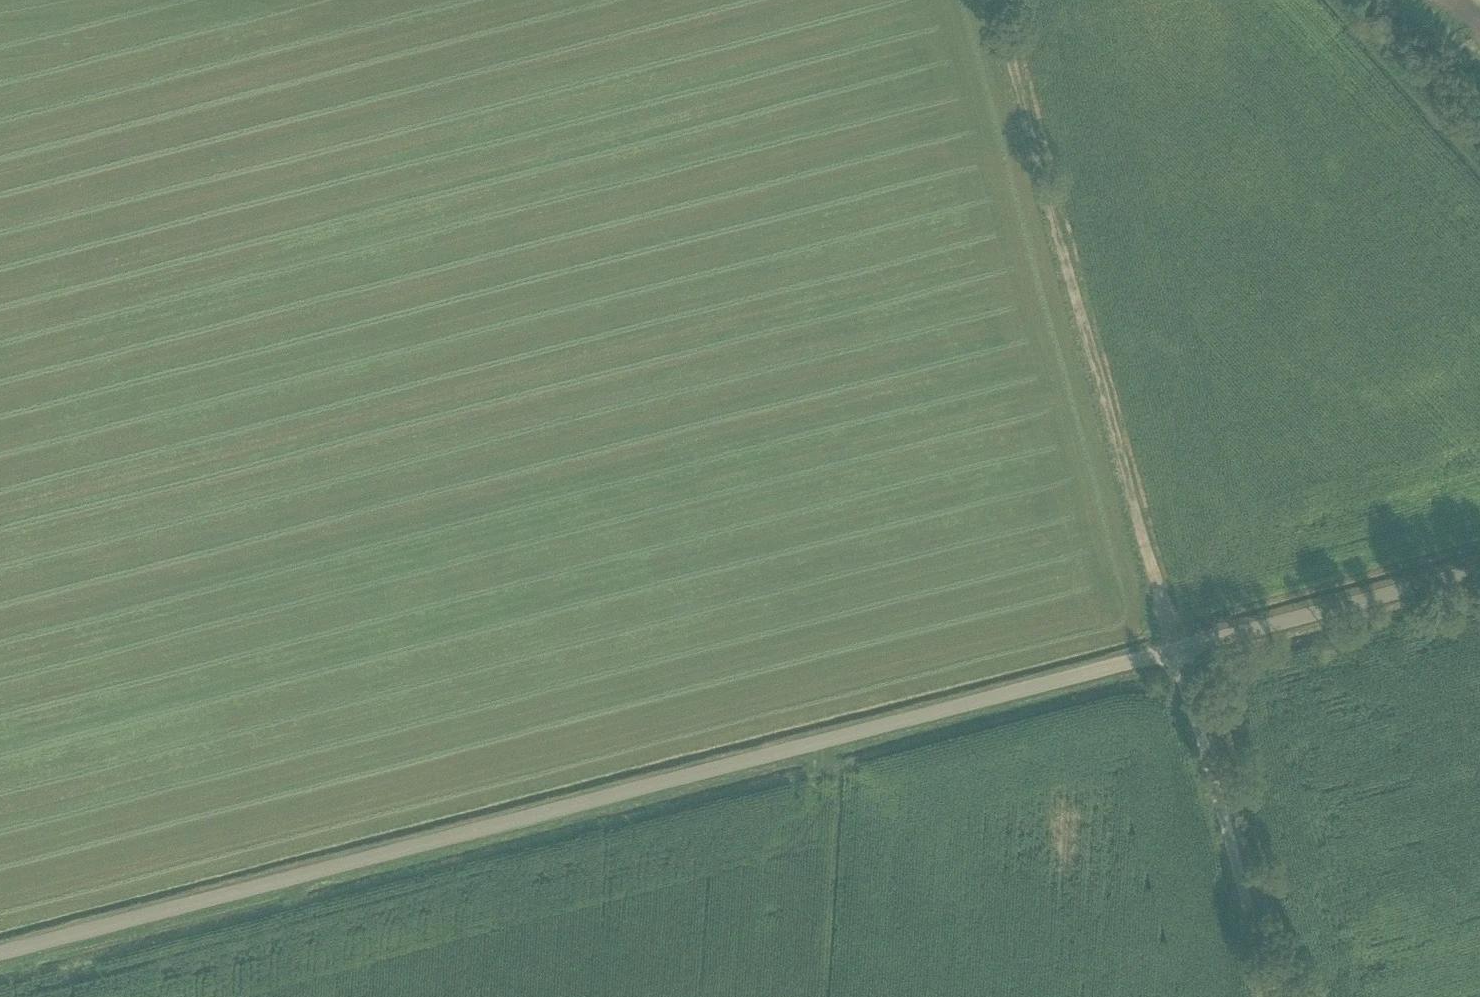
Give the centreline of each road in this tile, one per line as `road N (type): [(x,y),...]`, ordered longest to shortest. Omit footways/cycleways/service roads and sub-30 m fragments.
road 1 (unclassified): [(0,952),(1177,649)]
road 2 (track): [(990,0),(1177,649)]
road 3 (unclassified): [(1271,996),(1177,649)]
road 4 (unclassified): [(1177,649),(1479,571)]

